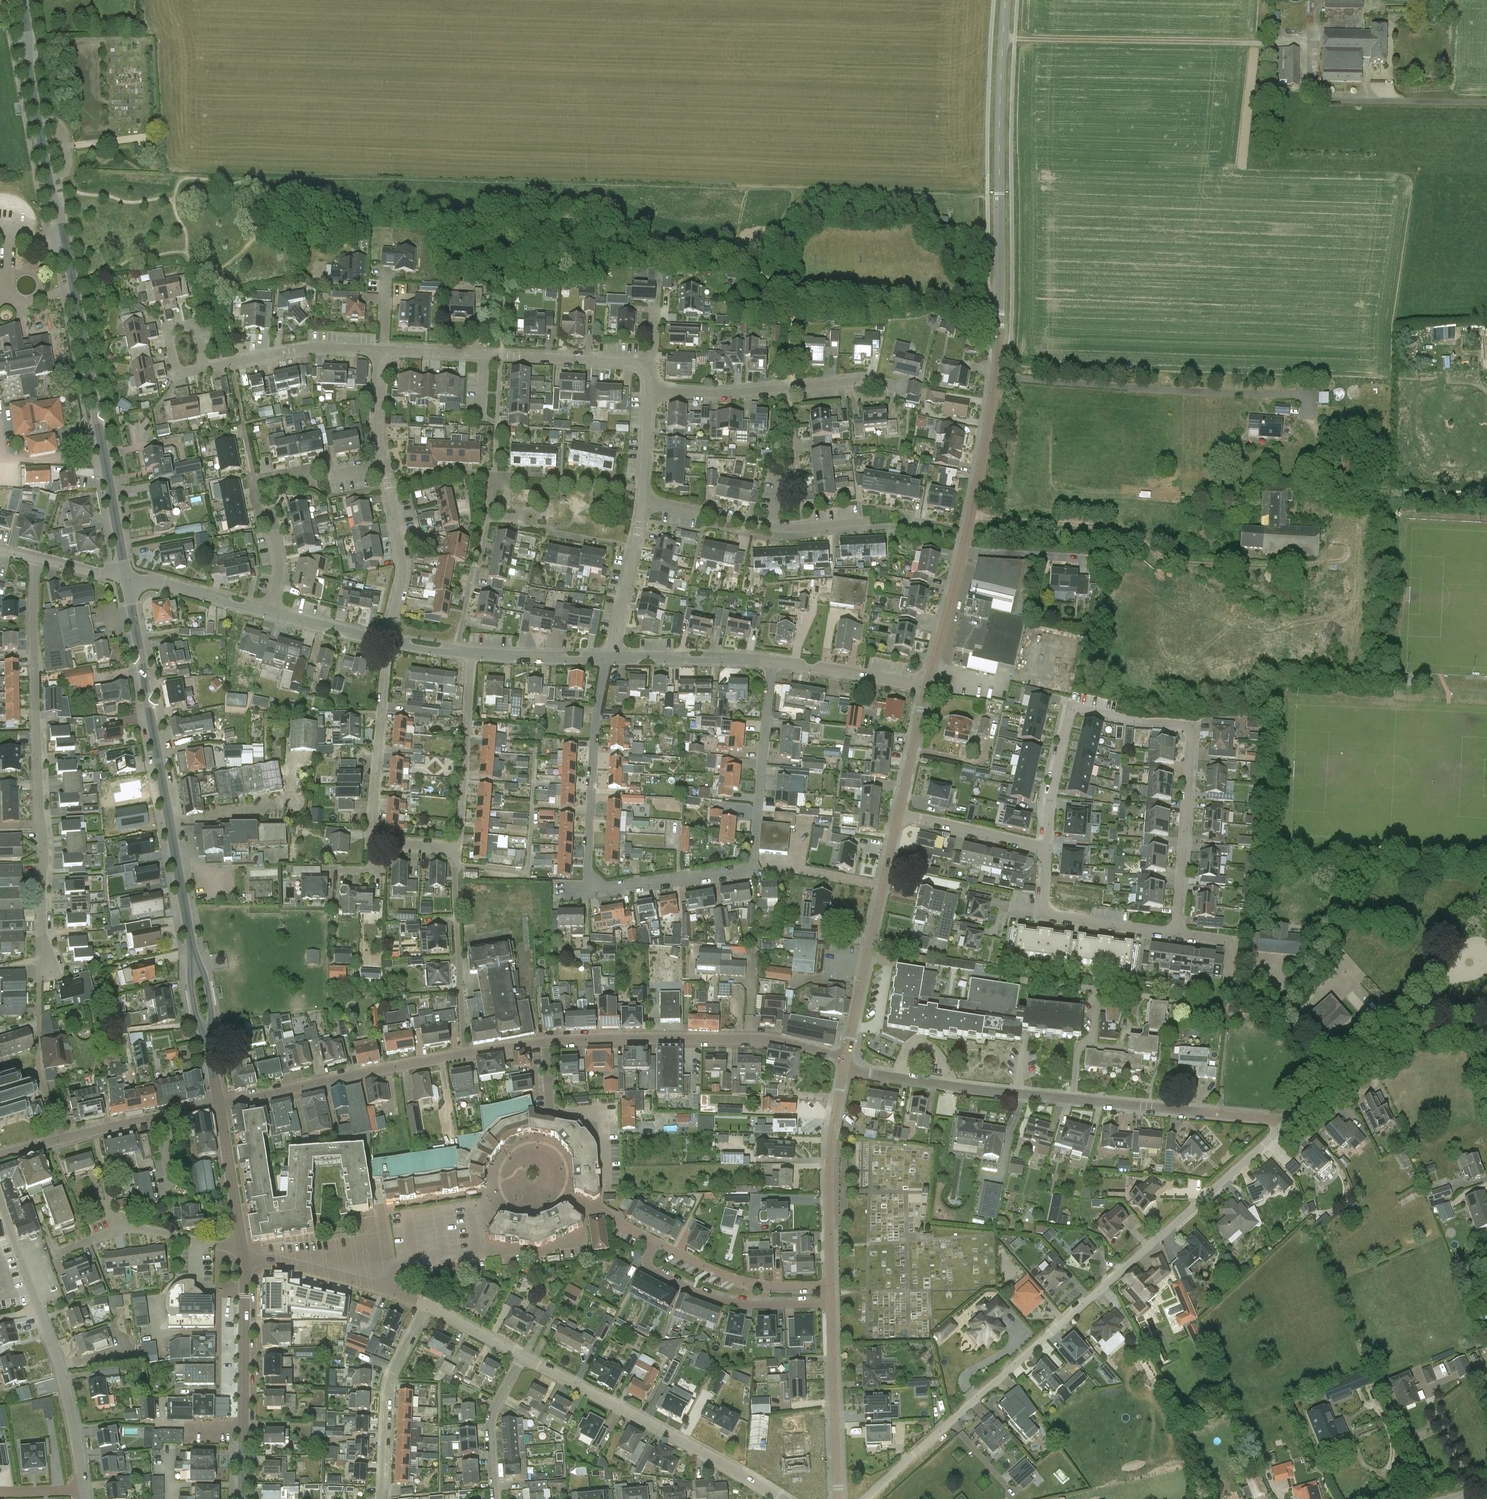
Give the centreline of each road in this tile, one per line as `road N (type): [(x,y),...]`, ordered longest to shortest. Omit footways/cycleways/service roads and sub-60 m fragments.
road 1 (residential): [(127,579),(21,0)]
road 2 (residential): [(865,1498),(1284,1126)]
road 3 (residential): [(1176,934),(1188,725),(1071,709),(1045,850)]
road 4 (residential): [(844,1069),(1284,1126)]
road 5 (residential): [(47,969),(32,652),(37,559)]
road 6 (residential): [(193,958),(127,579)]
road 7 (unclassified): [(994,377),(1006,0)]
road 8 (residential): [(598,892),(752,869),(772,662)]
road 9 (residential): [(219,1105),(546,1042)]
road 10 (residential): [(926,688),(963,553),(994,377)]
road 11 (residential): [(84,1490),(64,1383),(0,1201)]
road 12 (residential): [(546,1042),(765,1040),(846,1057)]
road 13 (residential): [(380,351),(379,433),(403,570),(387,642)]
road 14 (residential): [(779,1498),(522,1357)]
road 15 (residential): [(457,849),(372,841),(387,642)]
road 16 (residential): [(380,351),(645,367)]
road 17 (residential): [(648,391),(720,394),(863,380),(900,389)]
road 18 (residential): [(846,1057),(899,815)]
road 19 (residential): [(243,1498),(242,1254)]
road 20 (residential): [(598,892),(588,874),(596,719),(607,659)]
road 21 (unclassified): [(1481,1028),(1386,1039),(1284,1126)]
road 22 (residential): [(866,521),(786,529),(643,500)]
road 23 (residential): [(0,1156),(219,1105)]
road 24 (residential): [(831,1285),(829,1166),(844,1069)]
road 25 (residential): [(655,1242),(651,1271),(697,1294),(744,1305),(831,1304)]
road 26 (residential): [(384,1498),(389,1381),(427,1306)]
road 27 (residential): [(54,1255),(132,1229),(242,1254)]
road 28 (residential): [(1045,850),(1047,914),(1176,934)]
road 29 (residential): [(457,849),(471,655)]
road 30 (residential): [(838,1498),(831,1304)]
road 31 (residential): [(831,1285),(751,1283),(655,1242)]
road 32 (residential): [(643,500),(614,659)]
road 33 (residential): [(772,662),(614,659)]
road 34 (residential): [(926,688),(772,662)]
road 35 (residential): [(242,1254),(219,1105)]
road 36 (residential): [(1045,850),(899,815)]
road 37 (residential): [(232,362),(310,348),(380,351)]
road 38 (residential): [(387,1289),(242,1254)]
road 39 (residential): [(495,1498),(490,1422),(522,1357)]
road 40 (residential): [(269,613),(127,579)]
road 41 (residential): [(607,659),(471,655)]
road 42 (residential): [(899,815),(926,688)]
road 43 (residential): [(387,642),(269,613)]

